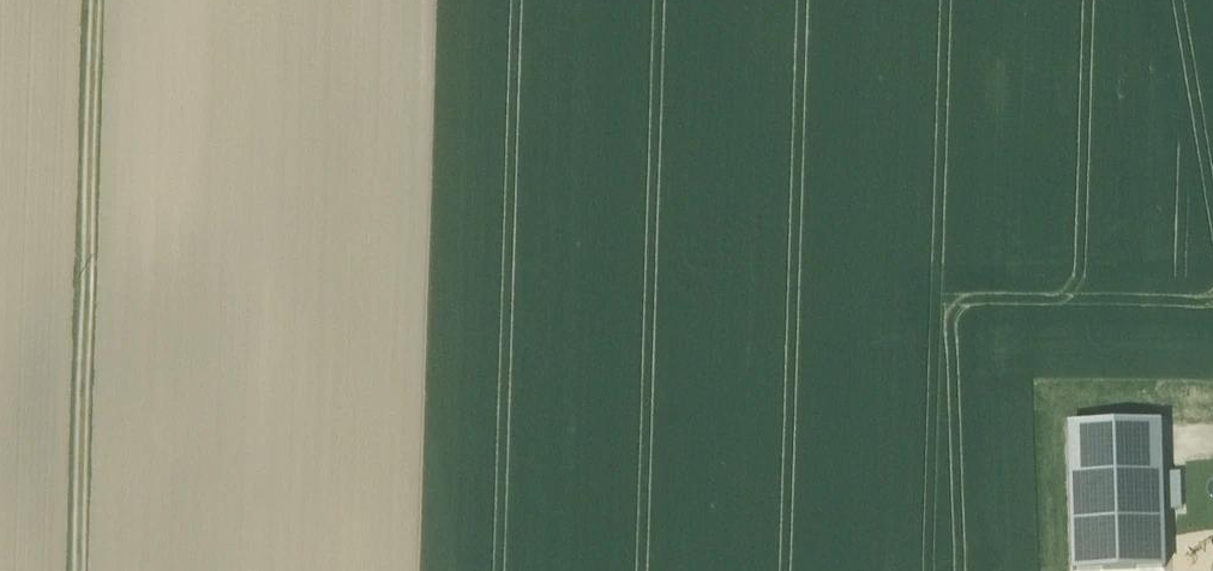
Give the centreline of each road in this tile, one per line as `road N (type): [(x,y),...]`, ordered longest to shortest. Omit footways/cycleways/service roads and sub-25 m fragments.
road 1 (track): [(95,0),(80,570)]

